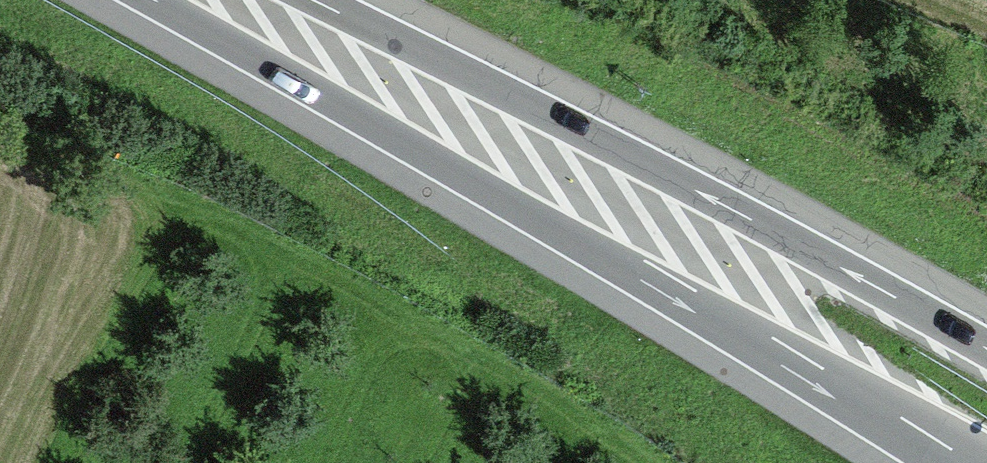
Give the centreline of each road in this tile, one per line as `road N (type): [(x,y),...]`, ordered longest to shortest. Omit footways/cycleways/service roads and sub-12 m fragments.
road 1 (trunk): [(158,0),(777,347),(968,462)]
road 2 (trunk): [(986,349),(737,213),(311,0)]

